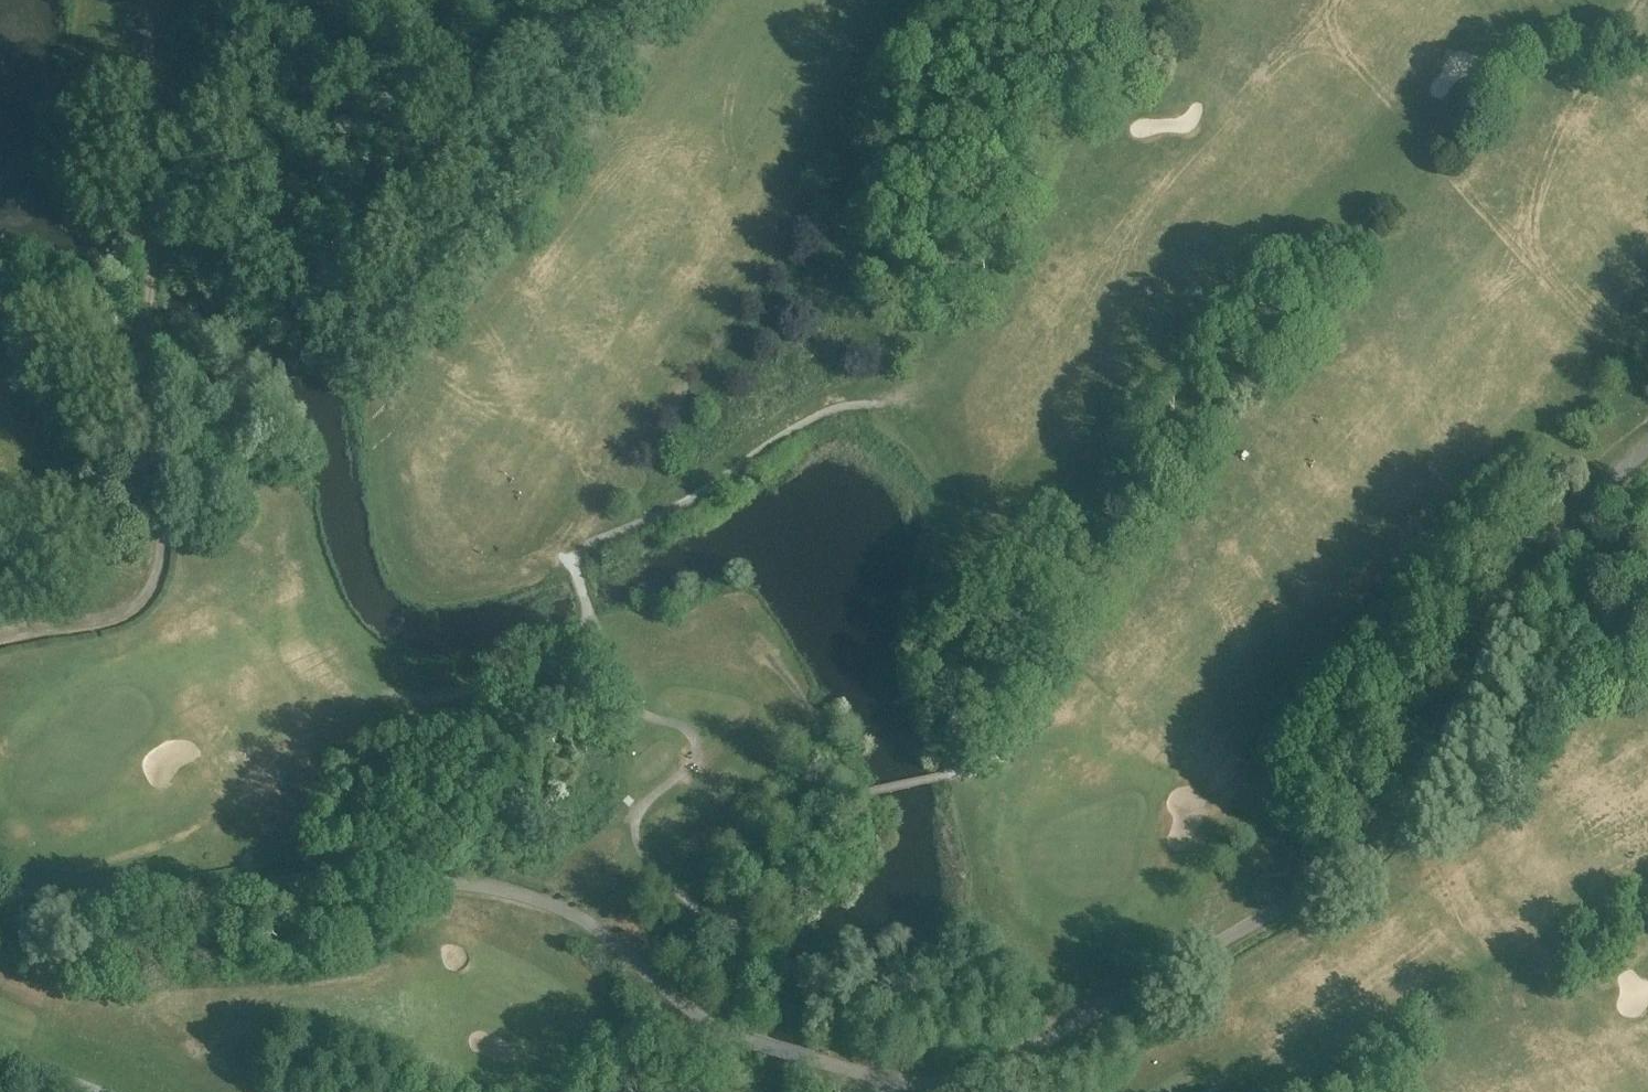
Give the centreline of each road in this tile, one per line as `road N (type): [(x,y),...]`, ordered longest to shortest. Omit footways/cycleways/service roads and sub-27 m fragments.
road 1 (track): [(769,657),(846,776),(861,842),(847,867),(790,914),(721,924),(640,850),(639,812),(691,764),(695,744),(685,729),(633,708),(622,694),(577,560),(599,539),(686,504),(802,423),(879,403)]
road 2 (track): [(855,797),(972,769)]

